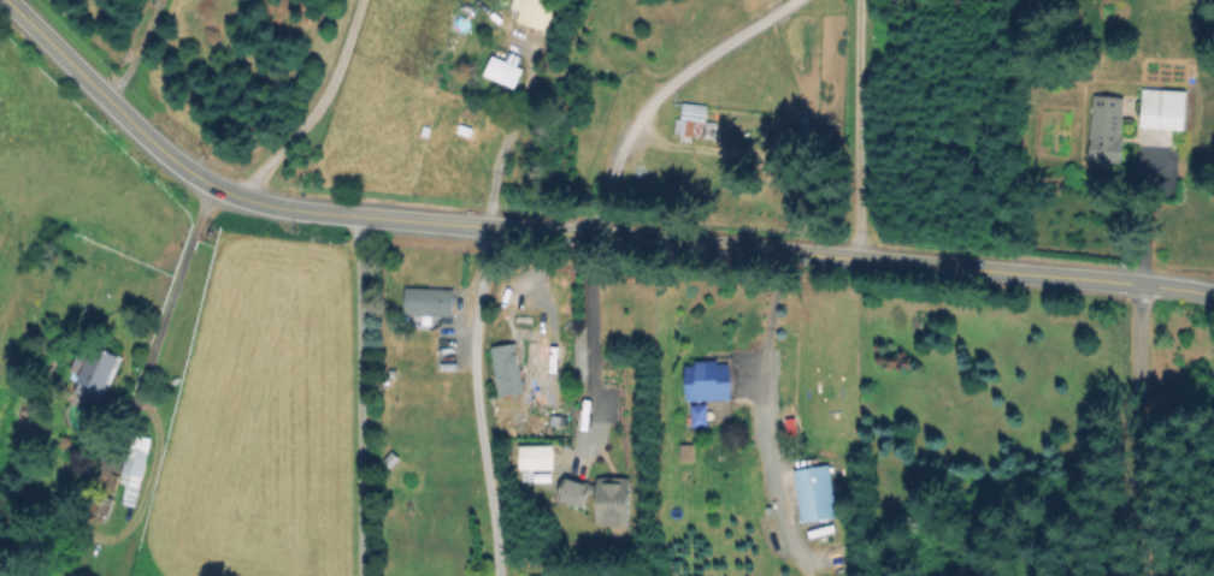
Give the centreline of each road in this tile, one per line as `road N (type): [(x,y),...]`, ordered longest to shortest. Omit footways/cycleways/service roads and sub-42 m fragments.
road 1 (secondary): [(9,0),(176,159),(241,197),(278,207),(1147,281)]
road 2 (residential): [(1147,575),(1147,281)]
road 3 (residential): [(859,256),(860,0)]
road 4 (residential): [(241,197),(324,93),(360,0)]

